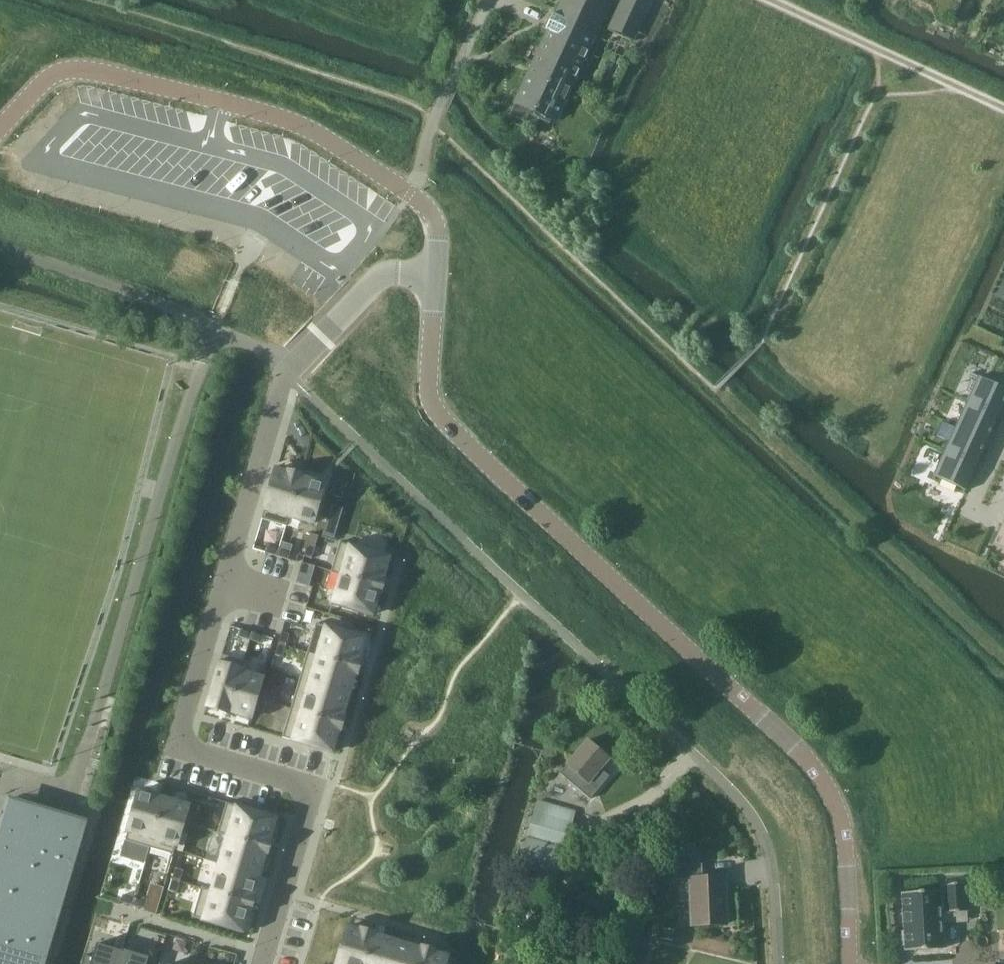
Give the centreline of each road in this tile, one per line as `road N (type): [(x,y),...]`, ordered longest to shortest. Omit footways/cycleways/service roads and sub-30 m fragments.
road 1 (tertiary): [(849,963),(845,820),(825,781),(439,415),(428,389),(436,275)]
road 2 (residential): [(779,963),(769,852),(755,820),(318,403)]
road 3 (residential): [(288,374),(177,749),(310,789),(262,963)]
road 4 (tertiary): [(436,275),(435,220),(303,126),(79,69),(60,71),(0,128)]
road 5 (track): [(770,0),(1003,108)]
road 6 (unclassified): [(0,251),(148,299),(211,329)]
road 7 (unclassified): [(436,275),(385,272),(288,374)]

